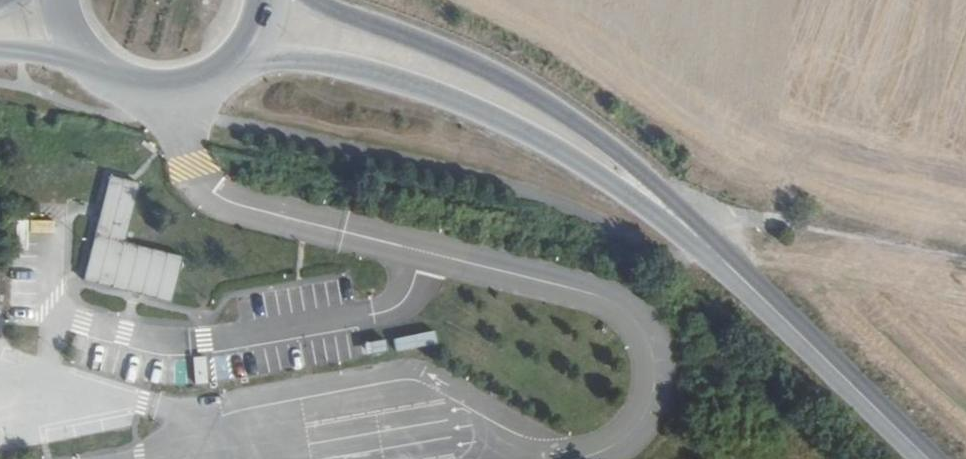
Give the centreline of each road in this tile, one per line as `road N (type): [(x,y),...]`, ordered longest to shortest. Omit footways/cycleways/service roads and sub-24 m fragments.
road 1 (tertiary): [(250,58),(339,64),(468,107),(615,185),(735,274)]
road 2 (tertiary): [(735,274),(643,176),(544,104),(315,0)]
road 3 (track): [(643,176),(756,220),(965,263)]
road 4 (tertiary): [(735,274),(921,458)]
road 5 (secondary): [(79,61),(107,85),(176,100),(210,91),(250,58)]

